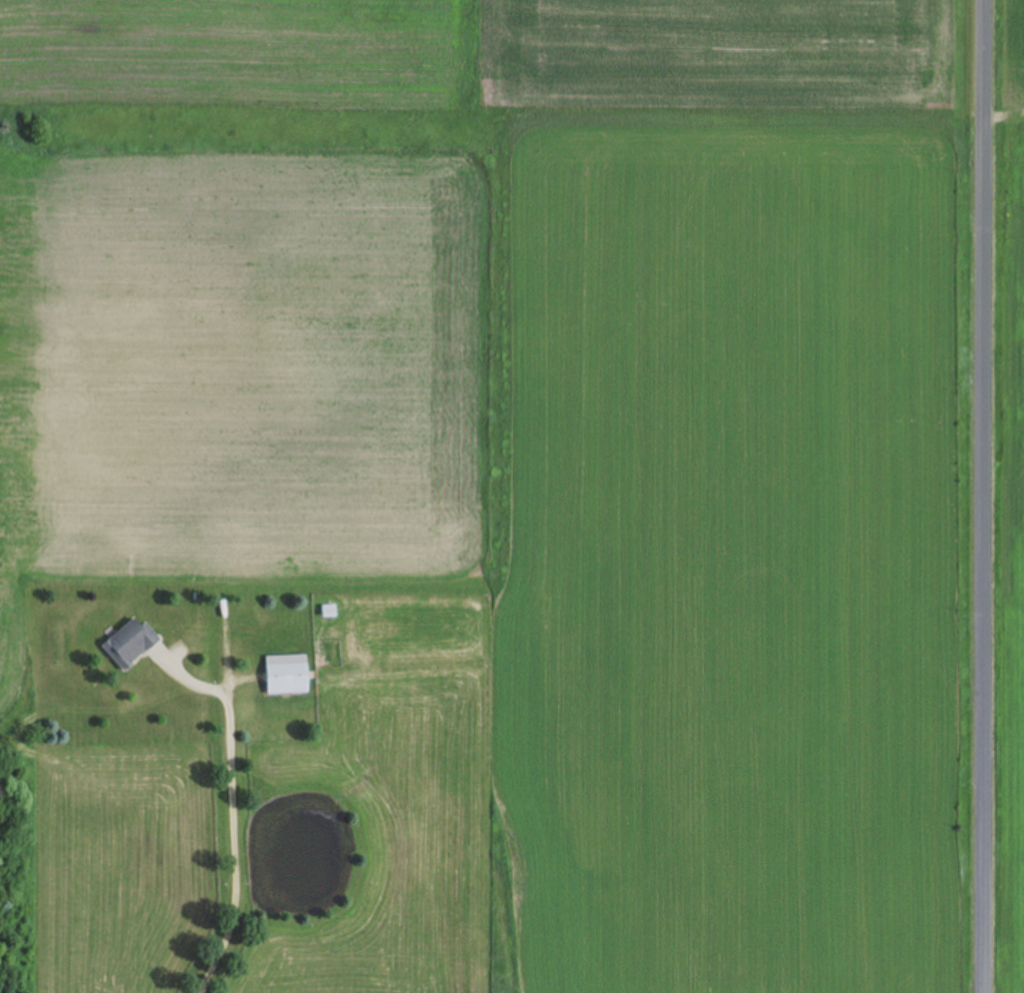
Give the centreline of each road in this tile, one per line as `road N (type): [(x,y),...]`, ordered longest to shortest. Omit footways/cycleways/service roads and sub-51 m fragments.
road 1 (residential): [(986,992),(992,0)]

